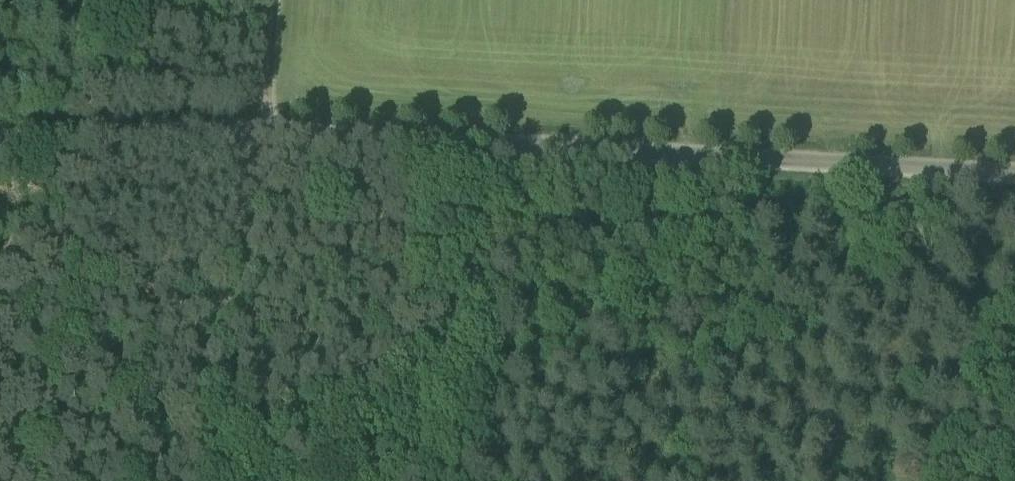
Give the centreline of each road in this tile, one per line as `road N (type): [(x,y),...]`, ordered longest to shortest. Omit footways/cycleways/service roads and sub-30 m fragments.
road 1 (unclassified): [(0,139),(533,146)]
road 2 (unclassified): [(705,154),(1014,172)]
road 3 (unclassified): [(533,146),(533,186),(547,217),(690,225),(702,207),(705,154)]
road 4 (unclassified): [(533,146),(705,154)]
road 5 (track): [(266,140),(275,0)]

